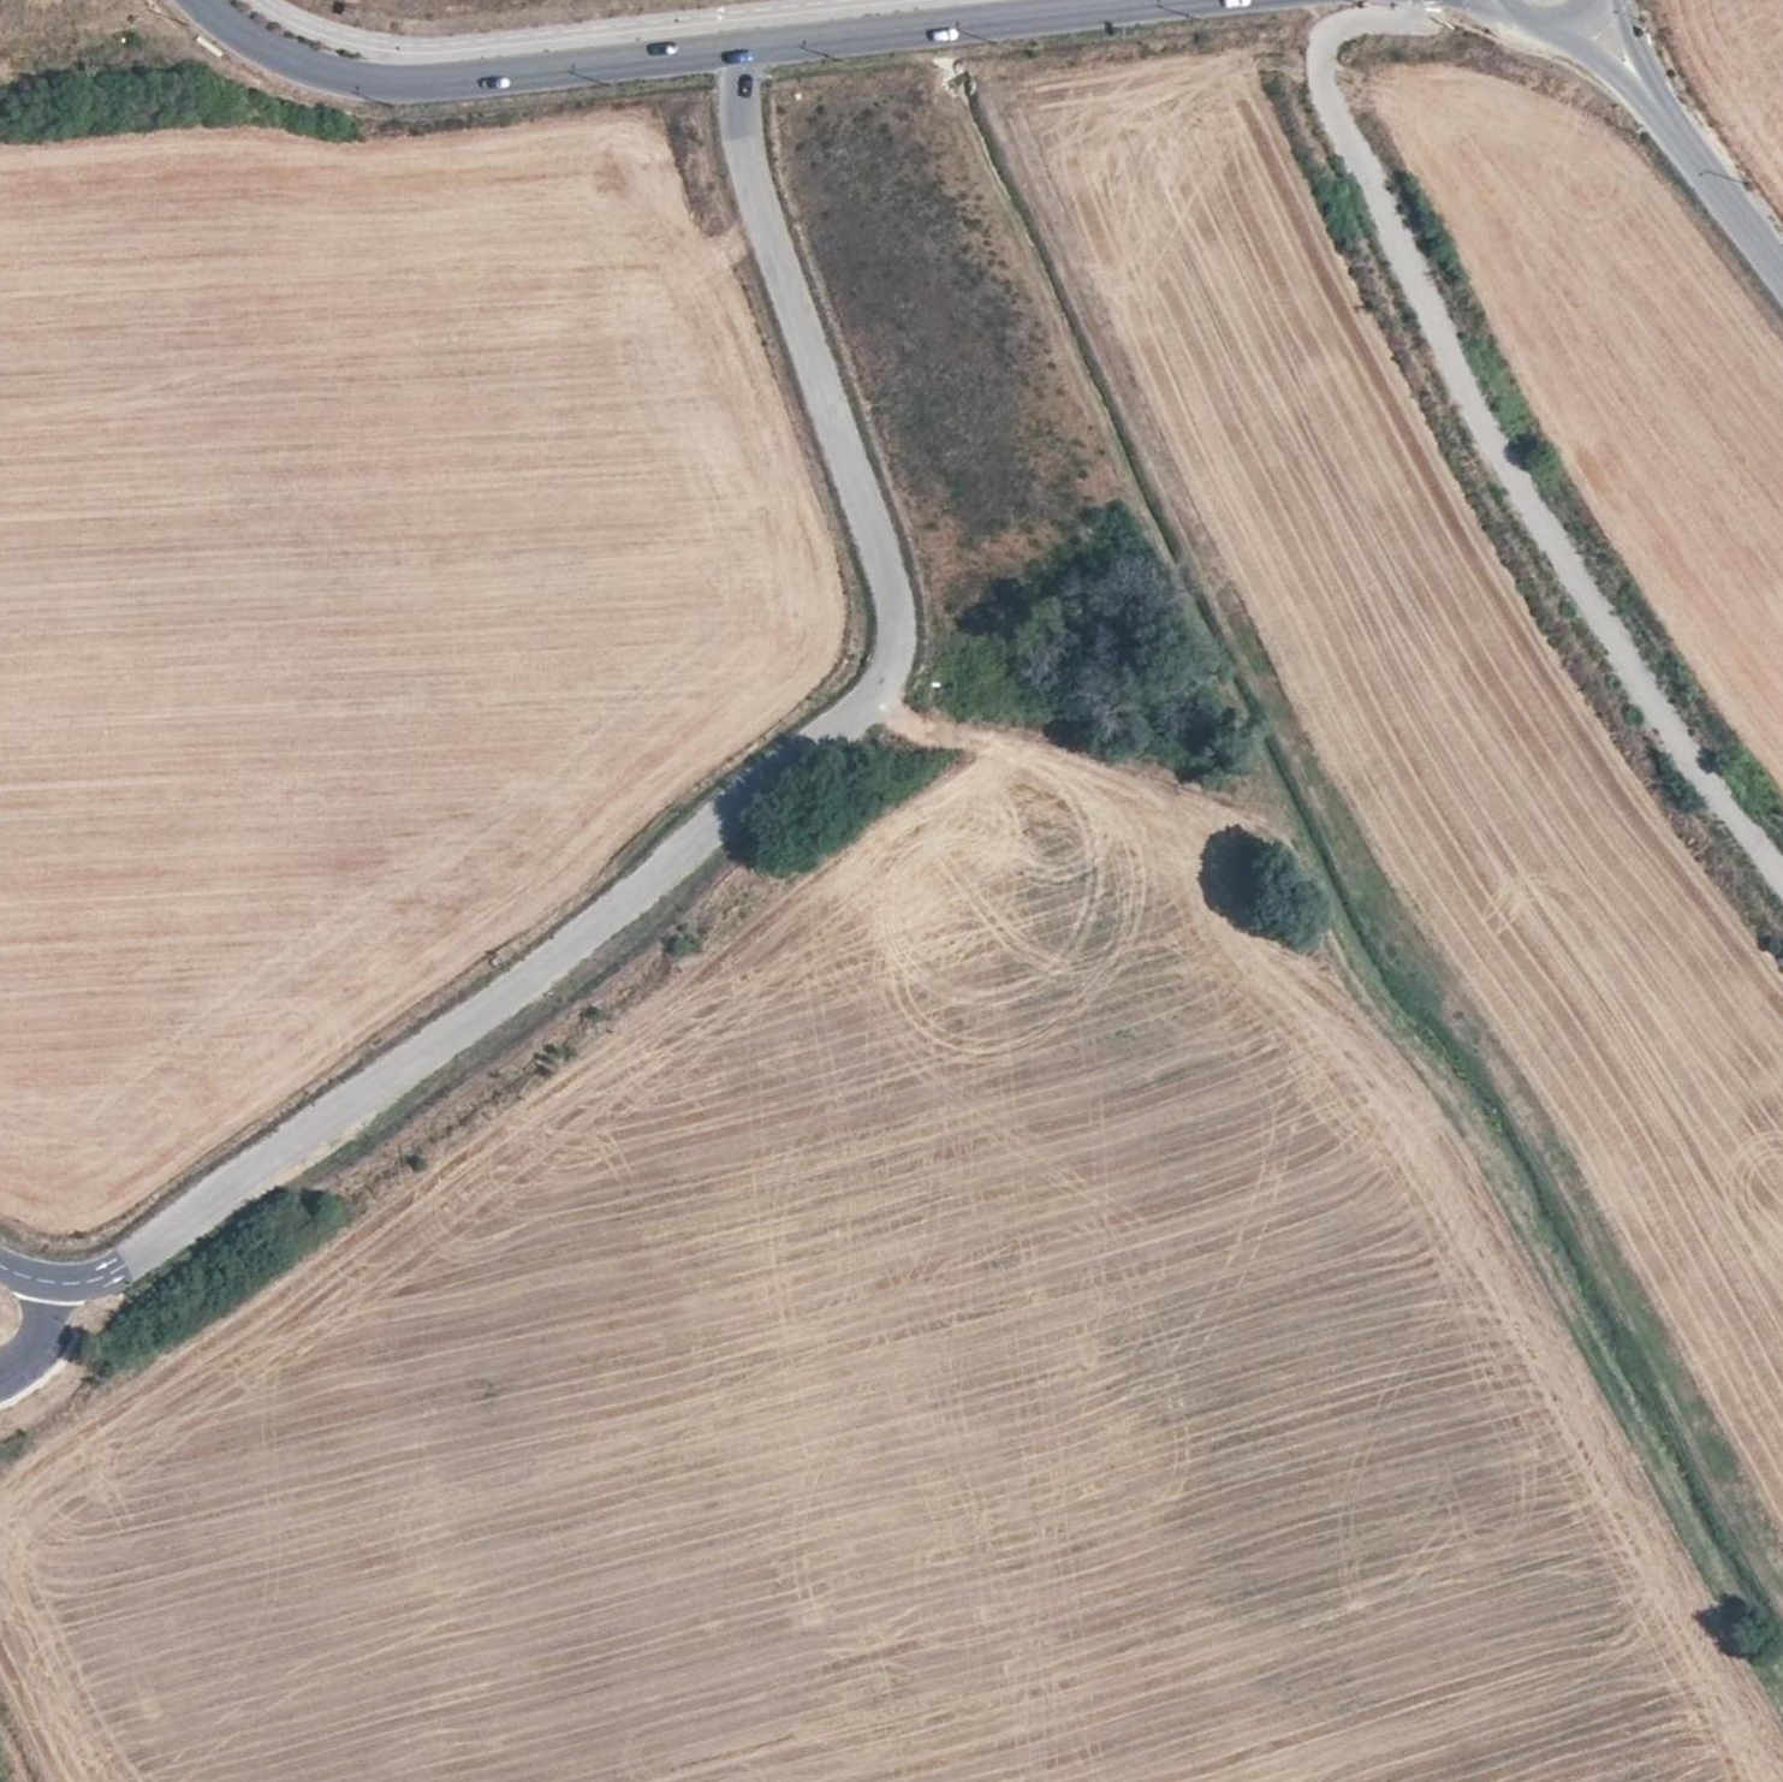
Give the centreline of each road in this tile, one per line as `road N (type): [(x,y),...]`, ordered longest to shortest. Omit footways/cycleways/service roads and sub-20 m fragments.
road 1 (unclassified): [(743,45),(740,116),(748,157),(899,607),(895,655),(880,688),(482,1015),(109,1276),(63,1285)]
road 2 (residential): [(743,45),(426,77),(363,74),(299,57),(211,0)]
road 3 (residential): [(1144,0),(743,45)]
road 4 (tertiary): [(1643,85),(1782,270)]

